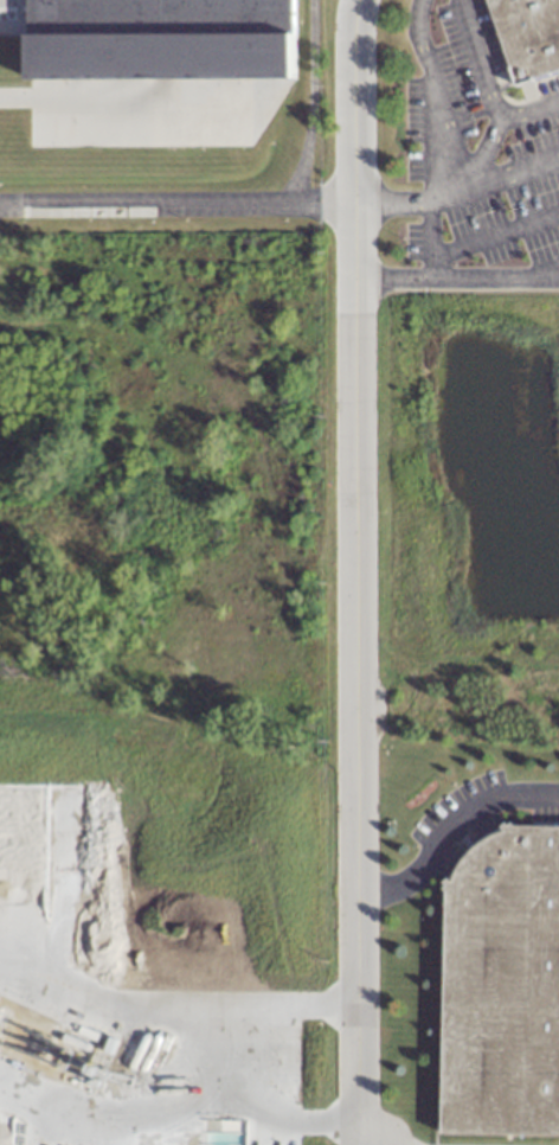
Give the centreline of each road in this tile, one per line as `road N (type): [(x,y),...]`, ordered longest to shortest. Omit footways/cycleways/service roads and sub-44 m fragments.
road 1 (residential): [(359,1144),(358,0)]
road 2 (track): [(443,741),(416,686),(392,332),(404,306),(441,298),(513,300),(558,340)]
road 3 (track): [(558,665),(417,654),(355,639)]

